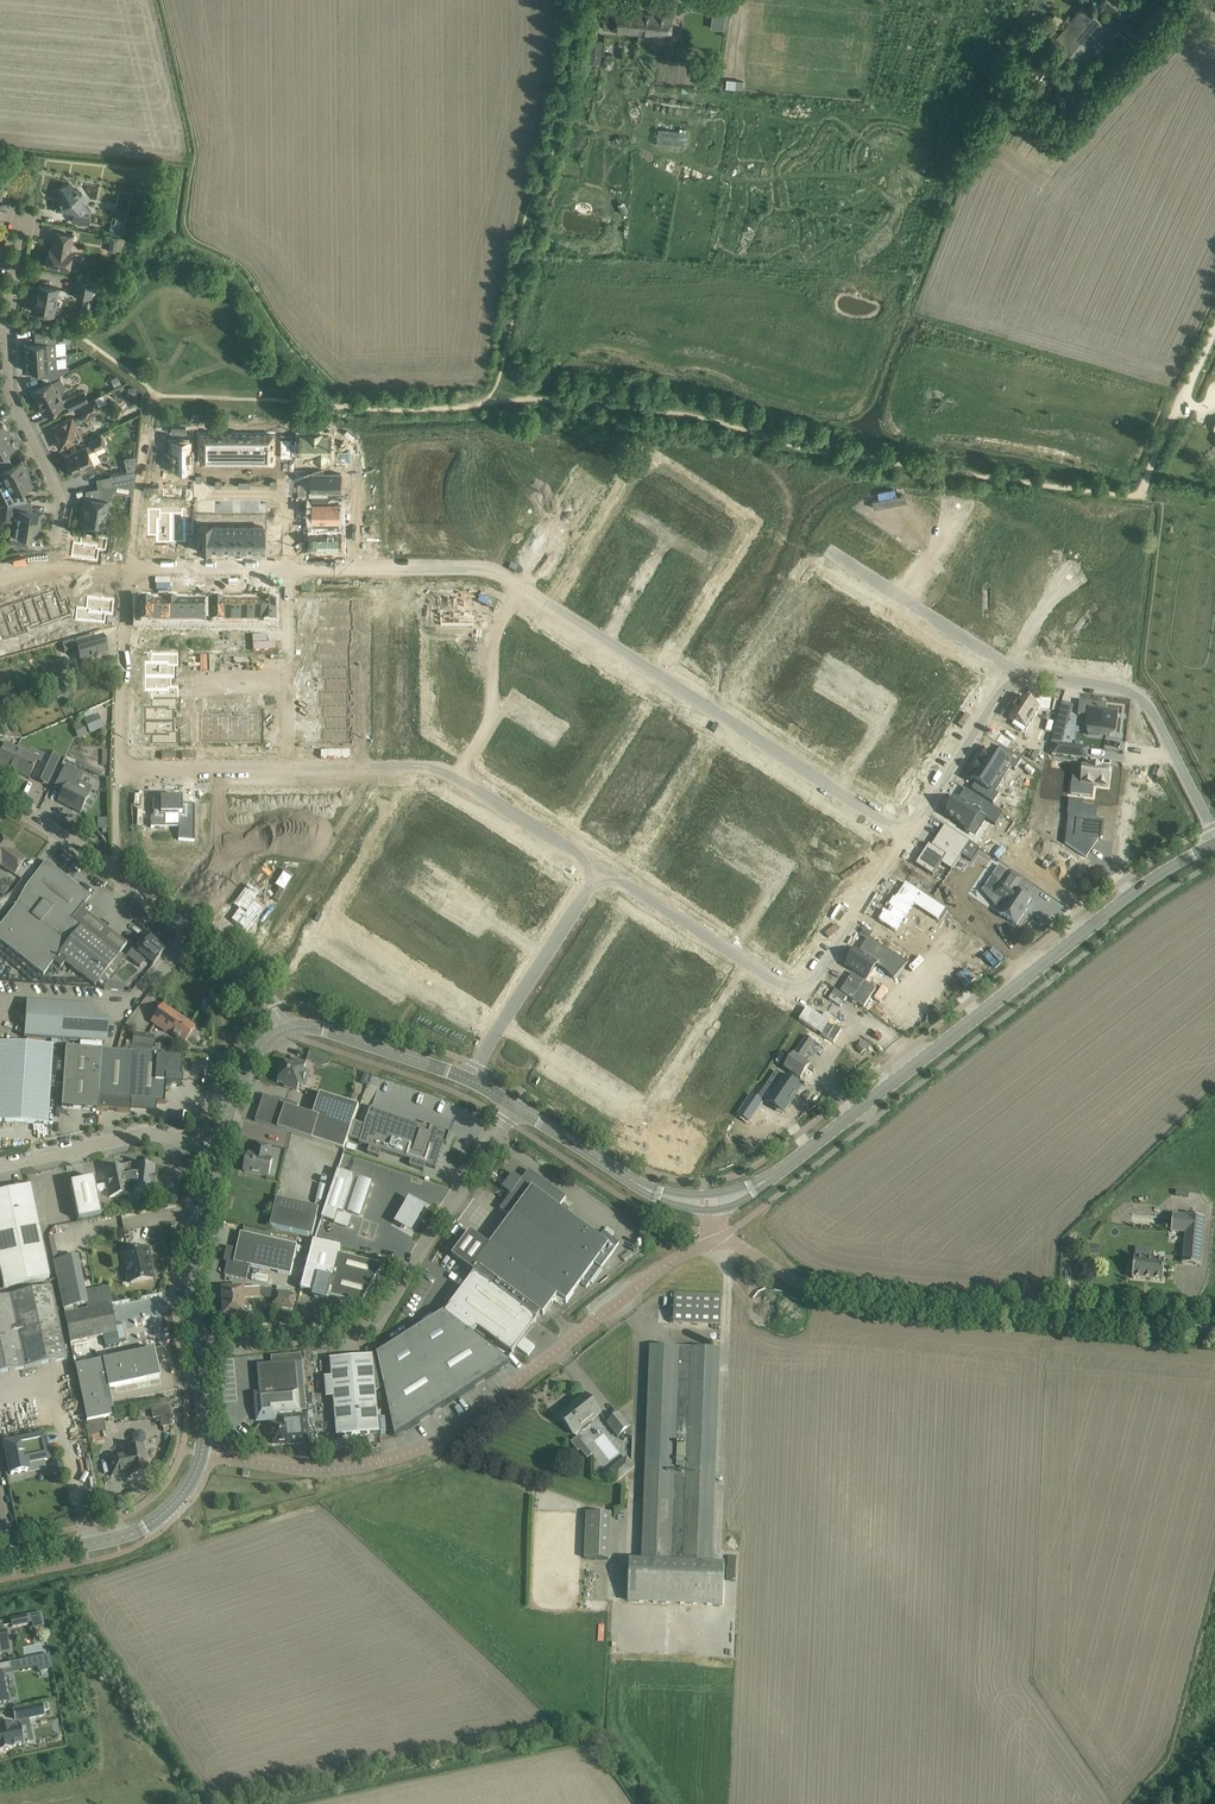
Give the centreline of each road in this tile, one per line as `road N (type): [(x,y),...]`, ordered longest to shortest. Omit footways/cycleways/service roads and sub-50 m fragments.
road 1 (residential): [(127,594),(137,578),(155,572),(287,572),(285,768),(115,769),(115,872)]
road 2 (residential): [(587,478),(514,590),(894,838)]
road 3 (unclassified): [(213,1456),(328,1470),(439,1440),(662,1268),(719,1236)]
road 4 (tertiary): [(765,1180),(1129,896),(1214,844)]
road 5 (unclassified): [(1214,1329),(810,1288),(719,1236)]
road 6 (unclassified): [(199,1347),(374,1323),(515,1106)]
road 7 (residential): [(501,1031),(647,1116),(745,965)]
road 8 (residential): [(1003,670),(1136,686),(1214,834)]
road 9 (residential): [(0,571),(52,557),(63,503),(9,391),(0,331)]
road 10 (tertiary): [(0,1562),(147,1526),(171,1508),(202,1453)]
road 11 (unclassified): [(284,1028),(266,993),(115,872)]
road 12 (residential): [(314,930),(398,984),(405,973),(501,1031)]
road 13 (unclassified): [(0,1166),(149,1133),(219,1149)]
road 14 (tertiary): [(199,1347),(194,1266),(219,1149)]
road 15 (tertiary): [(475,1082),(317,1027),(284,1028)]
road 16 (residential): [(1003,670),(894,838)]
road 17 (residential): [(894,838),(792,994)]
road 18 (residential): [(598,874),(501,1031)]
road 19 (track): [(1143,497),(1214,330)]
road 20 (residential): [(451,781),(598,874)]
road 21 (residential): [(598,874),(745,965)]
road 22 (tertiary): [(656,1193),(515,1106)]
road 23 (tertiary): [(219,1149),(248,1066),(284,1028)]
road 24 (unclassified): [(115,872),(0,799)]
road 25 (residential): [(898,603),(1003,670)]
road 26 (residential): [(1075,573),(1035,612),(1003,670)]
road 27 (residential): [(960,502),(934,560),(898,603)]

